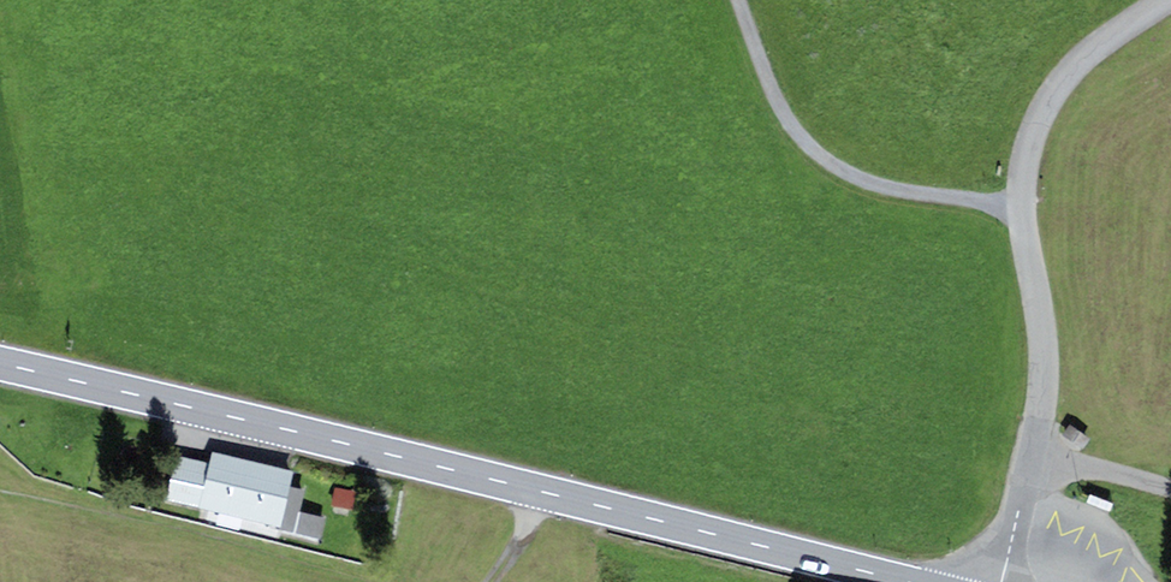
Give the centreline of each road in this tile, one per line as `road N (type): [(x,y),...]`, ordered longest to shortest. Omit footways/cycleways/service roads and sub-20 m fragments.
road 1 (primary): [(0,364),(908,581)]
road 2 (residential): [(1003,581),(1045,332),(1010,200),(1055,65),(1170,0)]
road 3 (track): [(1010,200),(858,180),(811,150),(746,0)]

